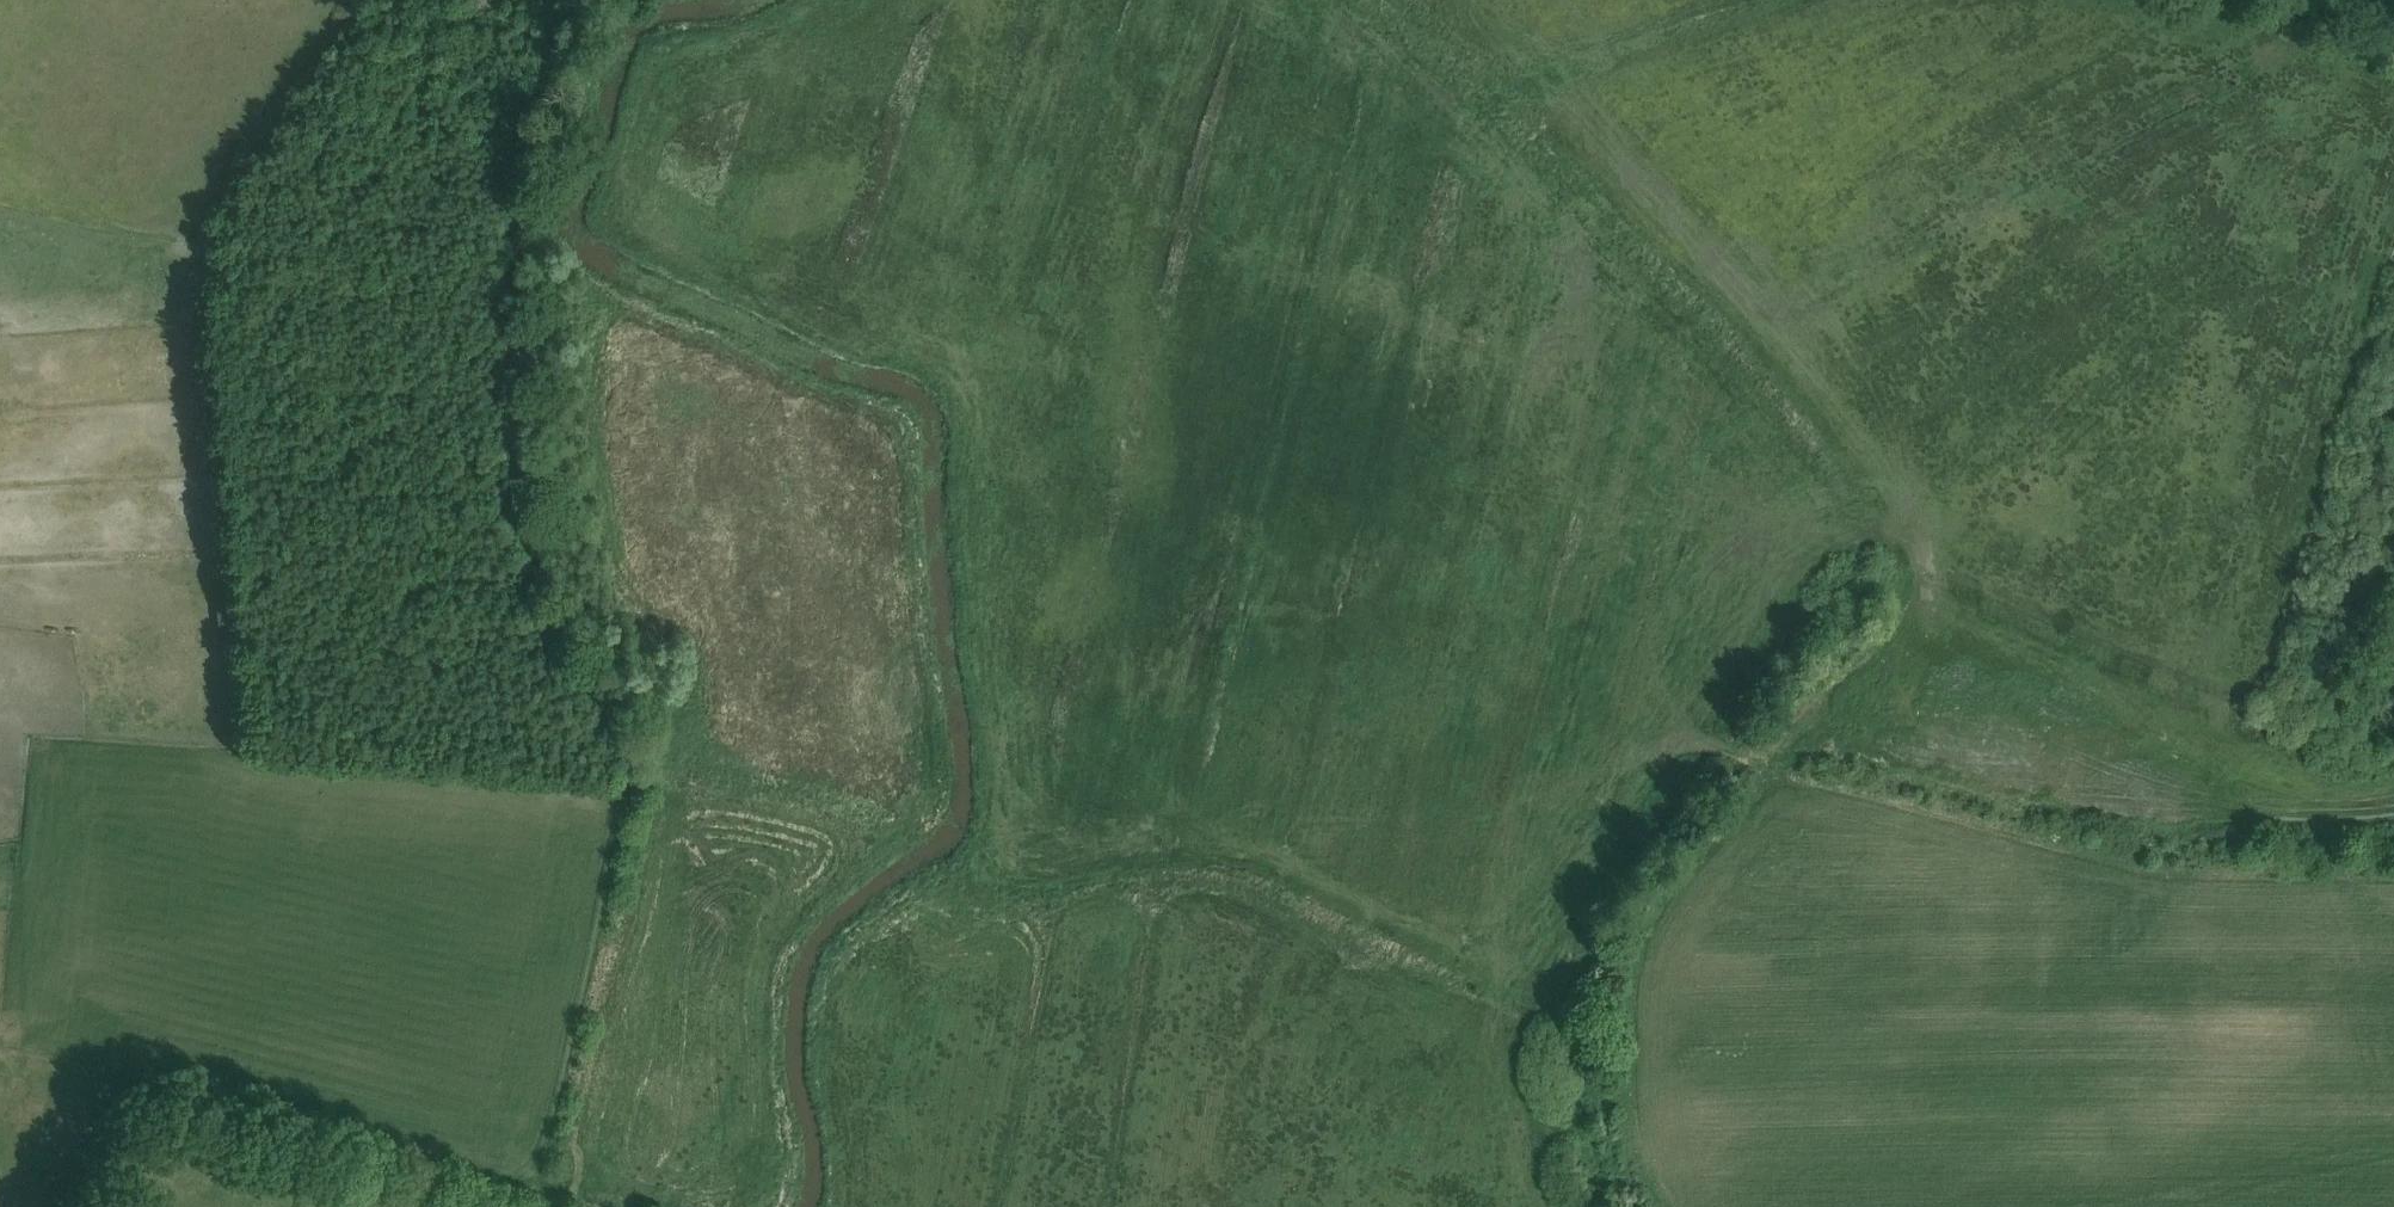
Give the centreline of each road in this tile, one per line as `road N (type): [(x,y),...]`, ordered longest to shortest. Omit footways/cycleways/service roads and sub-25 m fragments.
road 1 (track): [(577,1206),(169,1092),(134,1107),(95,1206)]
road 2 (track): [(626,786),(535,1195)]

